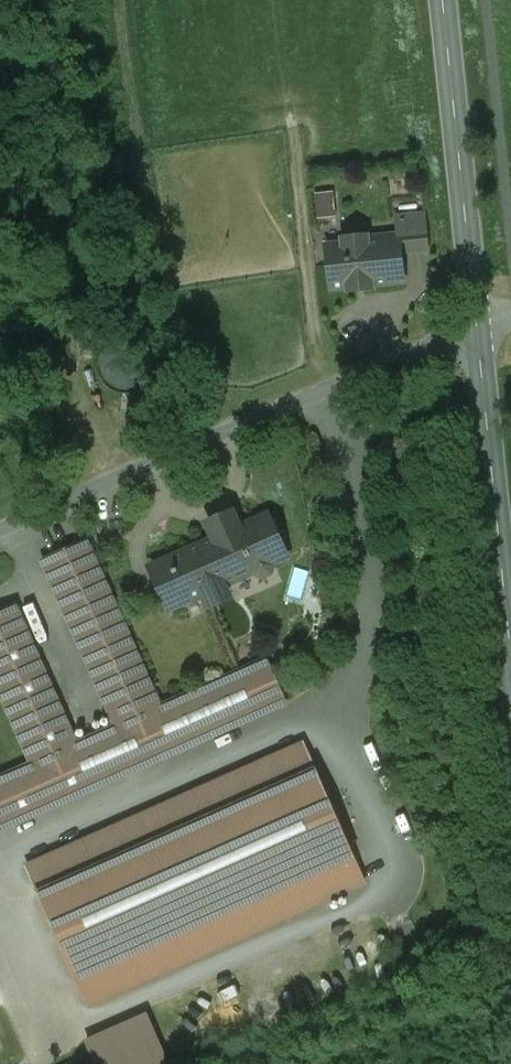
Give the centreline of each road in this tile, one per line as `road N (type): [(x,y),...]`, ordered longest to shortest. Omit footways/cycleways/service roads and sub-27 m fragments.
road 1 (unclassified): [(478,329),(0,531)]
road 2 (tertiary): [(443,0),(478,329)]
road 3 (tertiary): [(478,329),(510,651)]

